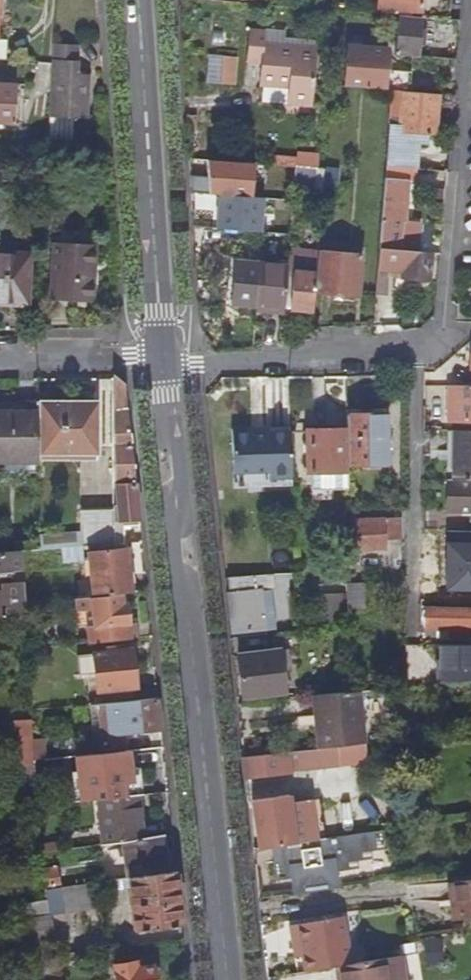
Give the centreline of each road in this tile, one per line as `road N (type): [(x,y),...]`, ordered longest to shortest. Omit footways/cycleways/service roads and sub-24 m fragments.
road 1 (residential): [(228,979),(157,369)]
road 2 (residential): [(157,369),(188,375),(271,369),(424,343),(449,328),(470,252)]
road 3 (residential): [(157,369),(136,0)]
road 4 (residential): [(470,116),(470,252)]

